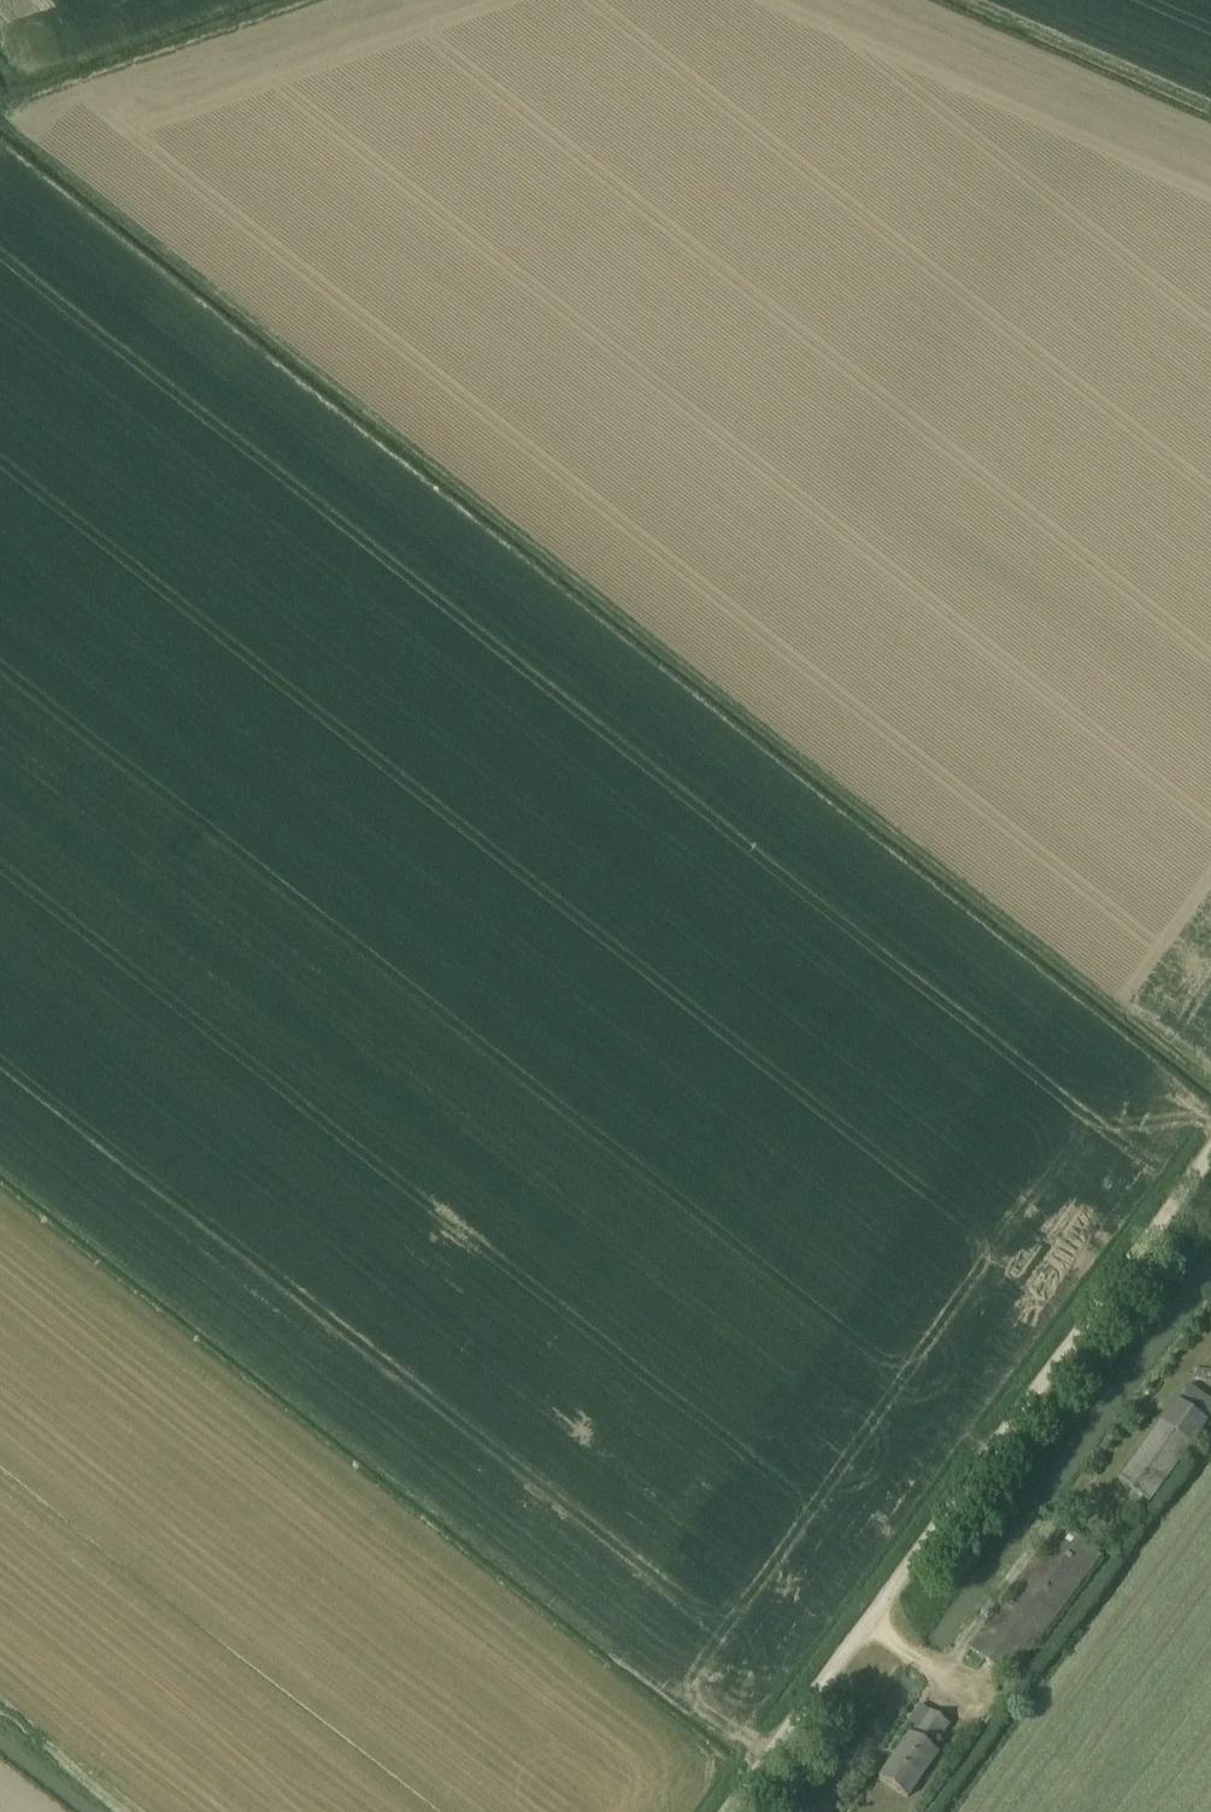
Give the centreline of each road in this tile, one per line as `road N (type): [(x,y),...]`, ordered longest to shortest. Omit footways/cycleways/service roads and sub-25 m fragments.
road 1 (unclassified): [(1210,1157),(735,1811)]

